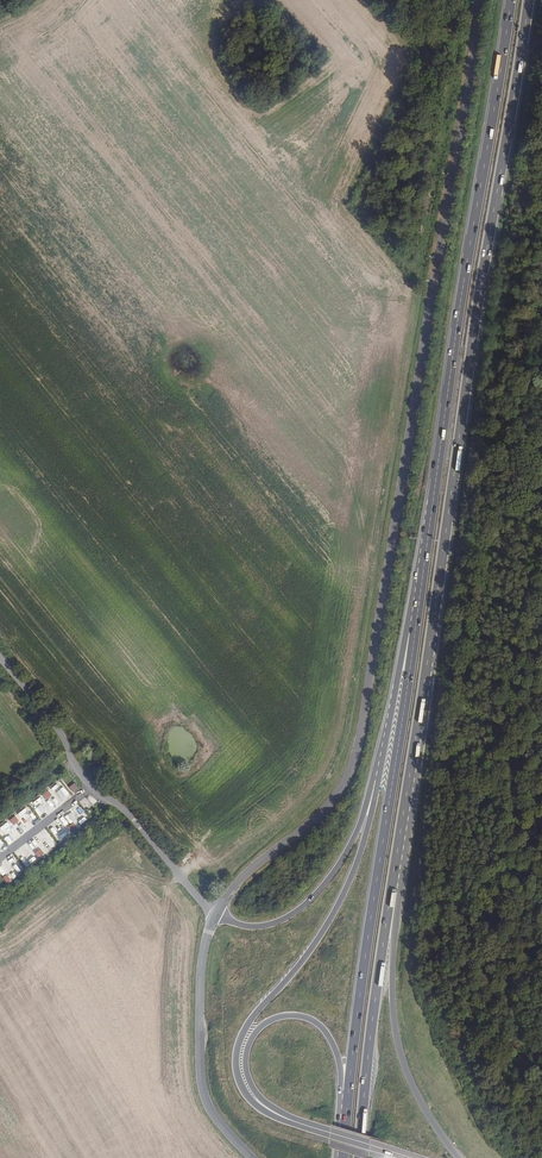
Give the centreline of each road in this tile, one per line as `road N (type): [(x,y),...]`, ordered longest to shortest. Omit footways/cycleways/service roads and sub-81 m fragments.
road 1 (unclassified): [(477,0),(351,768),(323,810),(244,877),(214,915)]
road 2 (trunk): [(394,889),(529,0)]
road 3 (trunk): [(511,0),(415,611)]
road 4 (trunk): [(415,611),(346,1125)]
road 5 (trunk): [(379,774),(361,848),(326,925),(238,1041),(239,1087),(275,1115)]
road 6 (unclassified): [(214,915),(125,812),(91,788),(0,657)]
road 7 (trunk): [(458,1157),(417,1097),(396,1045),(394,889)]
road 8 (trunk): [(275,1115),(248,1083),(244,1054),(266,1021),(300,1016),(331,1040),(346,1125)]
road 9 (trunk): [(358,1157),(394,889)]
road 10 (unclassified): [(214,915),(201,976),(202,1086),(215,1118),(250,1157)]
road 11 (trunk): [(379,774),(341,861),(313,898),(266,927),(214,915)]
road 12 (trunk): [(415,611),(379,774)]

